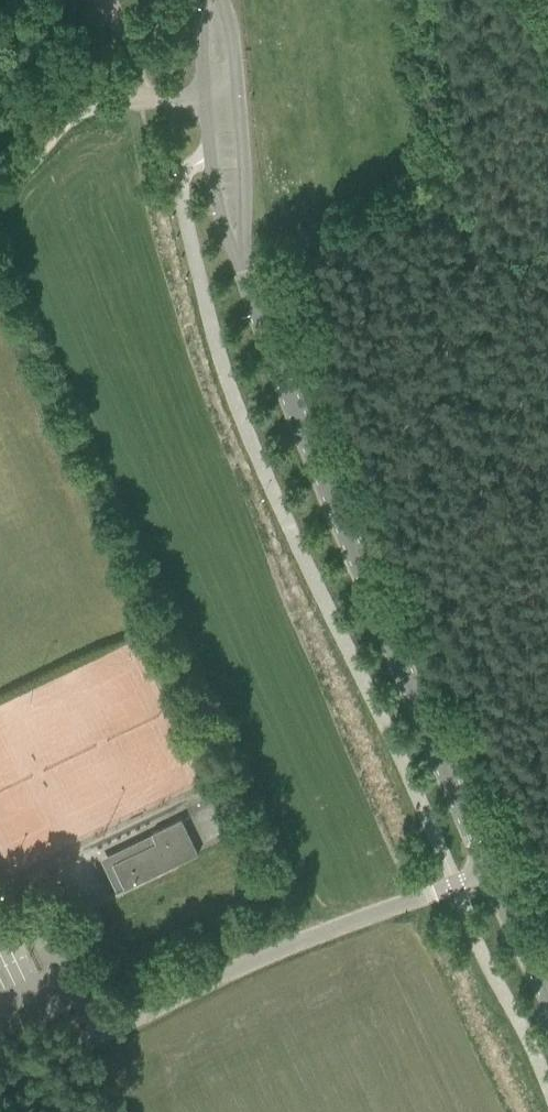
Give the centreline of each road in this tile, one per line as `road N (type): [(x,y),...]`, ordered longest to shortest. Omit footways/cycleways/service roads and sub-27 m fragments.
road 1 (tertiary): [(491,870),(322,476),(241,258)]
road 2 (unclassified): [(0,1093),(296,948),(491,870)]
road 3 (unclassified): [(0,198),(78,112),(204,97)]
road 4 (tertiary): [(204,97),(215,195),(241,258)]
road 5 (tertiary): [(241,258),(238,95)]

